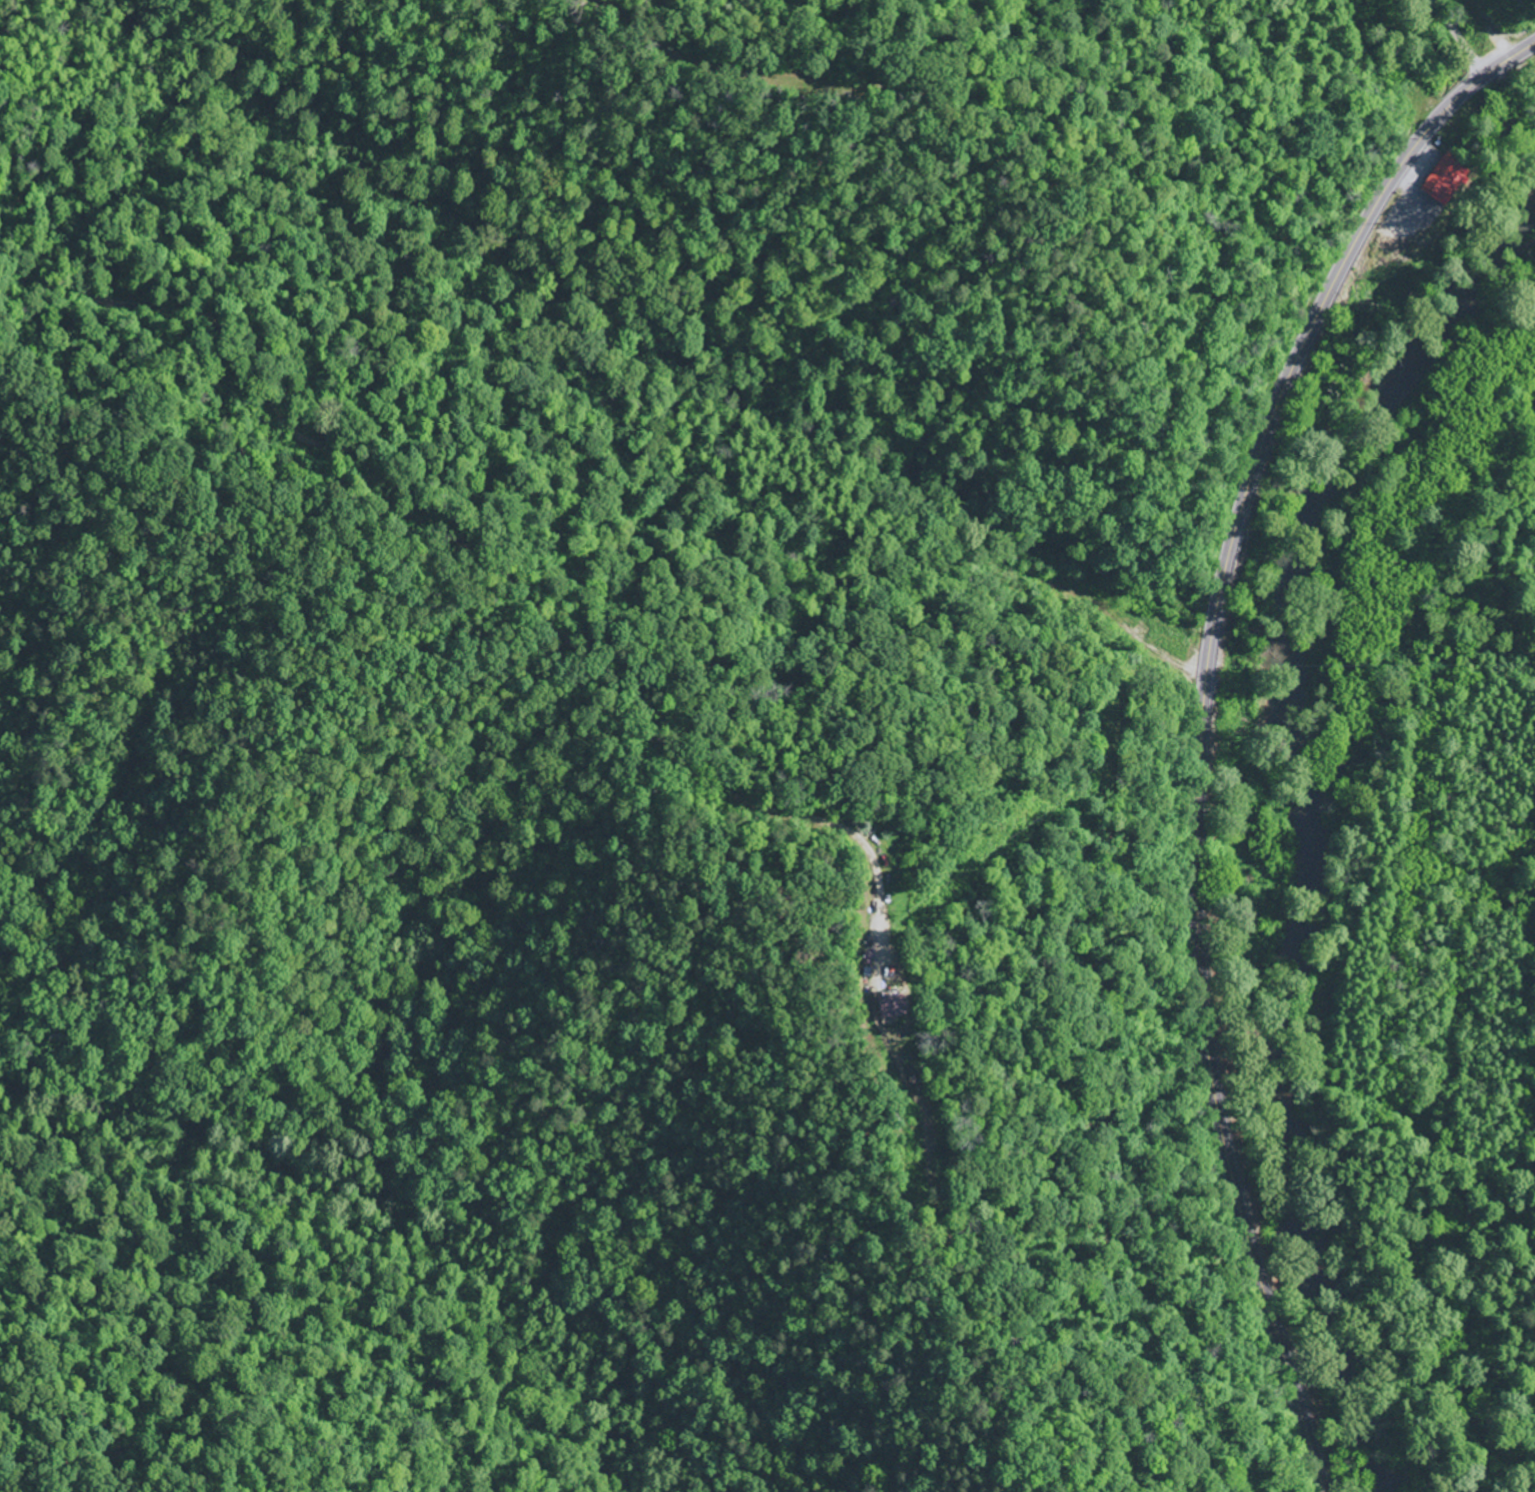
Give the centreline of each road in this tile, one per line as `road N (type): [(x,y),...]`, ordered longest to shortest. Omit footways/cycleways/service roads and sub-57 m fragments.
road 1 (secondary): [(1325,1491),(1259,1266),(1216,1049),(1201,913),(1211,652),(1278,403),(1354,247),(1425,136),(1470,90),(1534,45)]
road 2 (residential): [(0,117),(24,209),(76,276),(240,351),(264,400),(291,428),(353,456),(436,544),(504,578),(623,686),(658,736),(698,773),(744,802),(852,828),(865,852),(884,977)]
road 3 (residential): [(602,0),(663,46),(835,90)]

